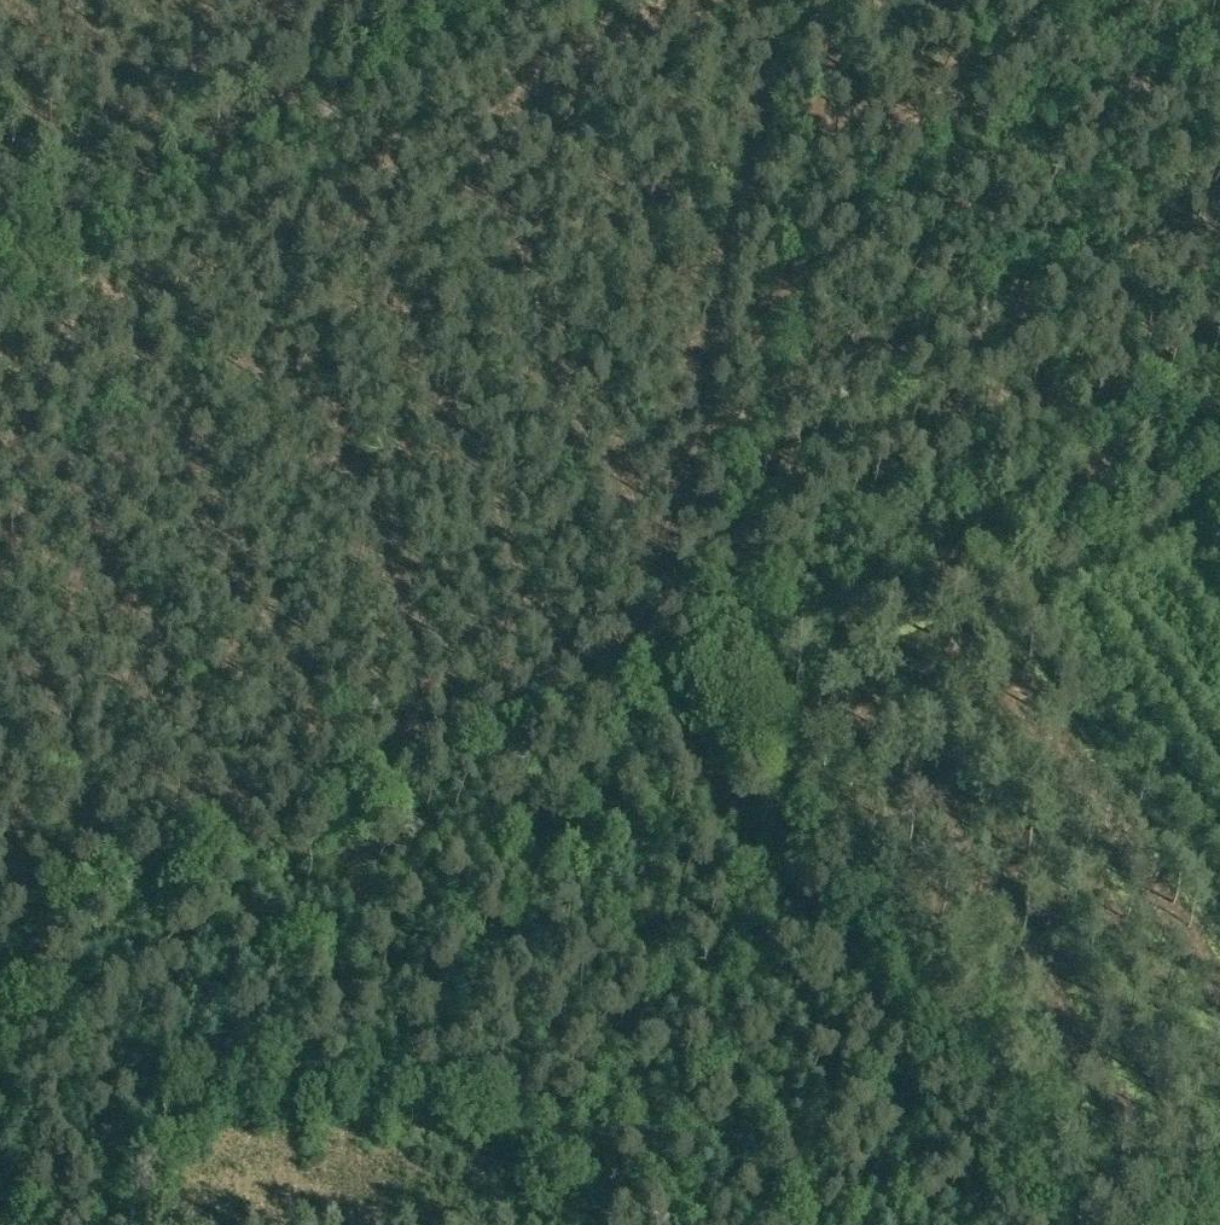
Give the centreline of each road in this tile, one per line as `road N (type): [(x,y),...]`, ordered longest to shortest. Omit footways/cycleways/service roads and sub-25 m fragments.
road 1 (track): [(0,290),(551,0)]

